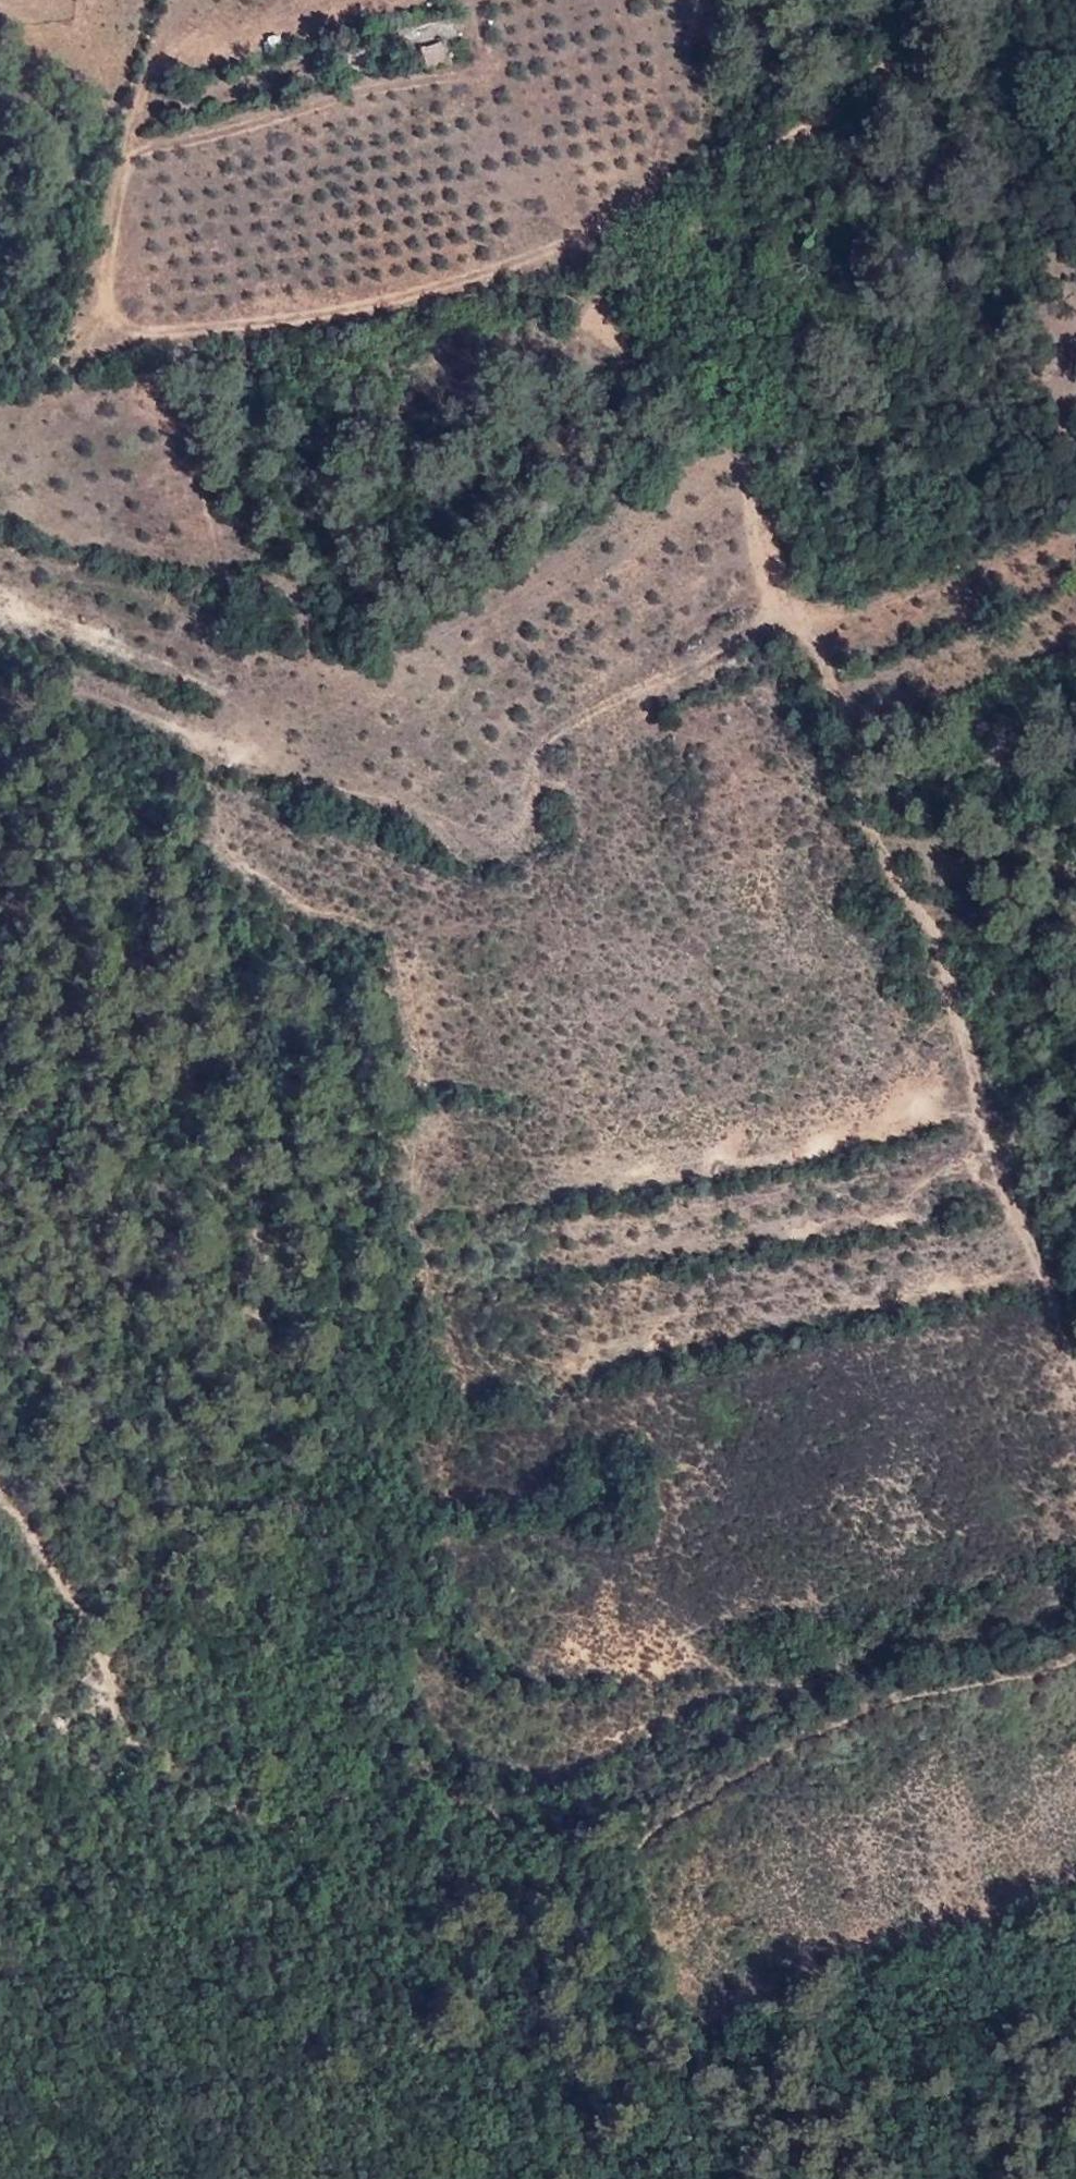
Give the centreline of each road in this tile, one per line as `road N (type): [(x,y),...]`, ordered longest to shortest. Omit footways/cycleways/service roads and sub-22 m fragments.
road 1 (track): [(408,304),(582,273),(675,236),(971,0)]
road 2 (track): [(582,273),(528,213),(490,80),(142,152)]

